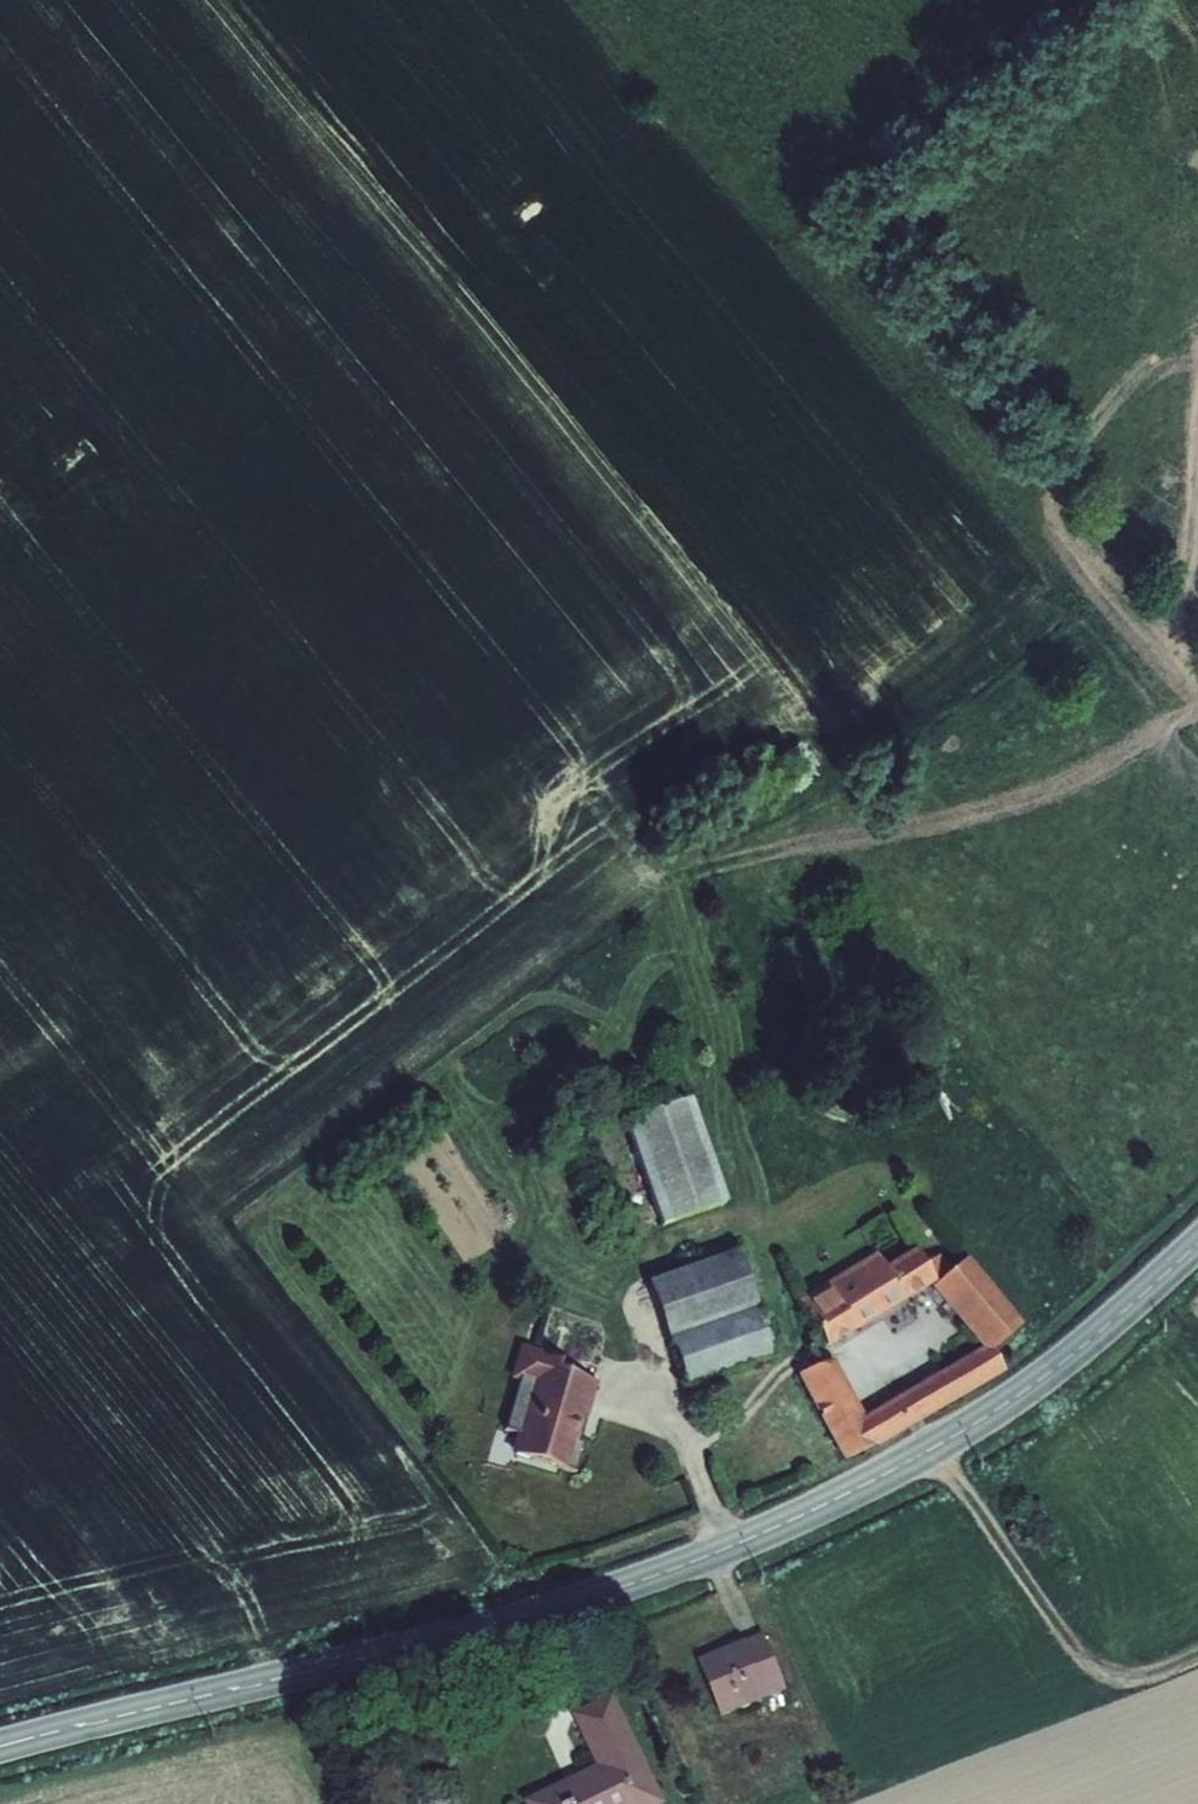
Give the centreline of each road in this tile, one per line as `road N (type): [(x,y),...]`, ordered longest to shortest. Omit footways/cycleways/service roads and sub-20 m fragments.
road 1 (secondary): [(0,1746),(484,1629),(742,1544),(904,1465),(1004,1404),(1197,1242)]

